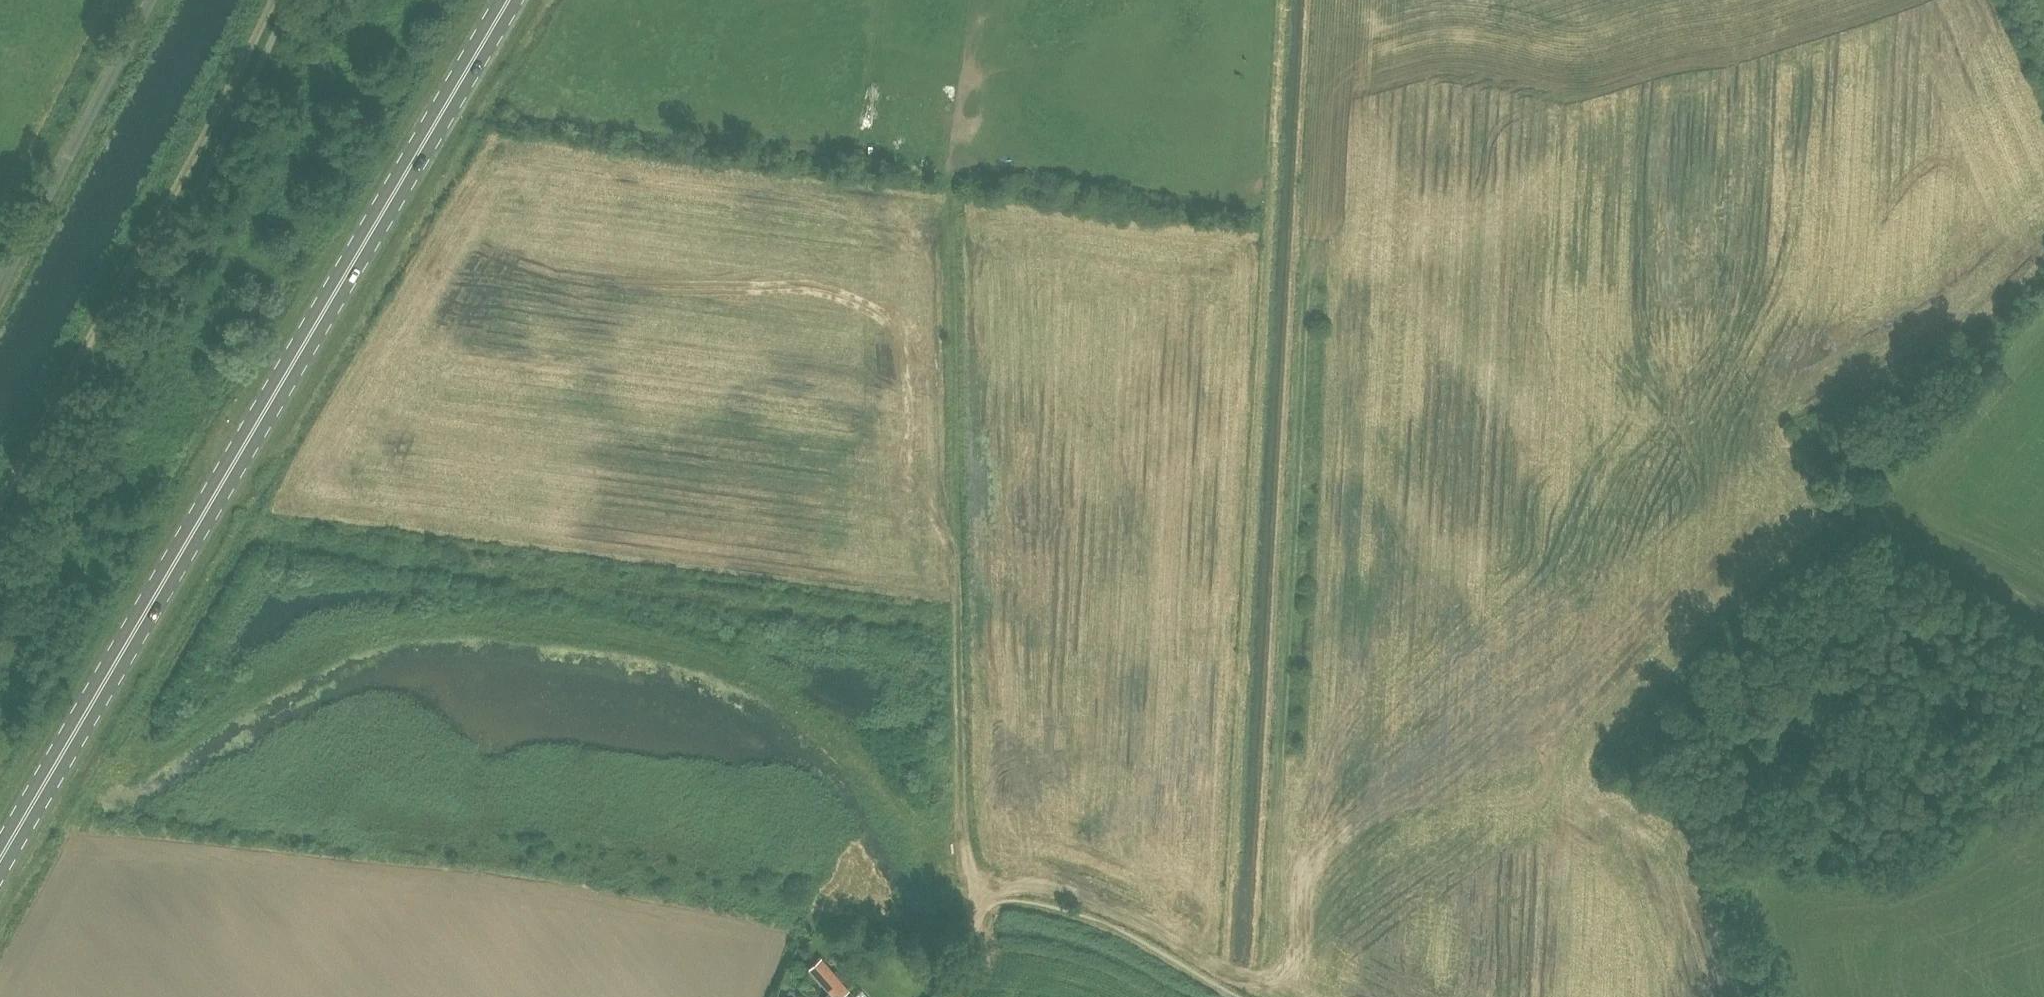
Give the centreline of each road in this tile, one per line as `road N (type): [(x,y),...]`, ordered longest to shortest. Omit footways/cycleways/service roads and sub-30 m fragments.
road 1 (primary): [(509,0),(0,865)]
road 2 (track): [(974,927),(950,194)]
road 3 (track): [(266,0),(0,502)]
road 4 (unclassified): [(0,279),(145,0)]

